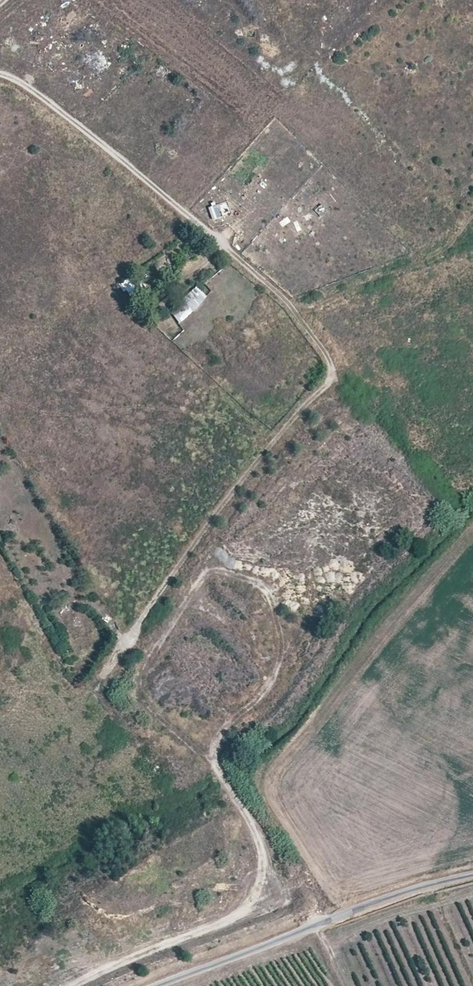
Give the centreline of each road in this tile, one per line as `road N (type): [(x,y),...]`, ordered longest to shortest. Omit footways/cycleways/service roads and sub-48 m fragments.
road 1 (track): [(0,73),(32,90),(304,300),(396,265),(472,214)]
road 2 (unclassified): [(472,877),(362,908),(163,985)]

